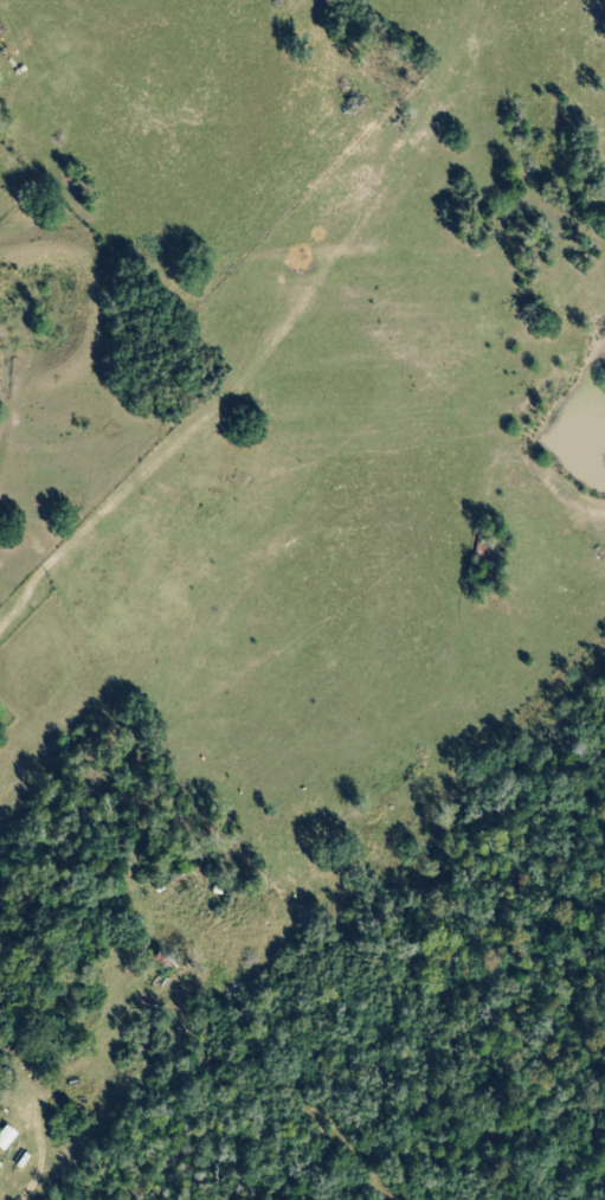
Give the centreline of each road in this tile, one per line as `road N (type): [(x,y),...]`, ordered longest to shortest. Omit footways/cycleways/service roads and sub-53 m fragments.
road 1 (residential): [(28,1199),(64,1146),(112,999)]

